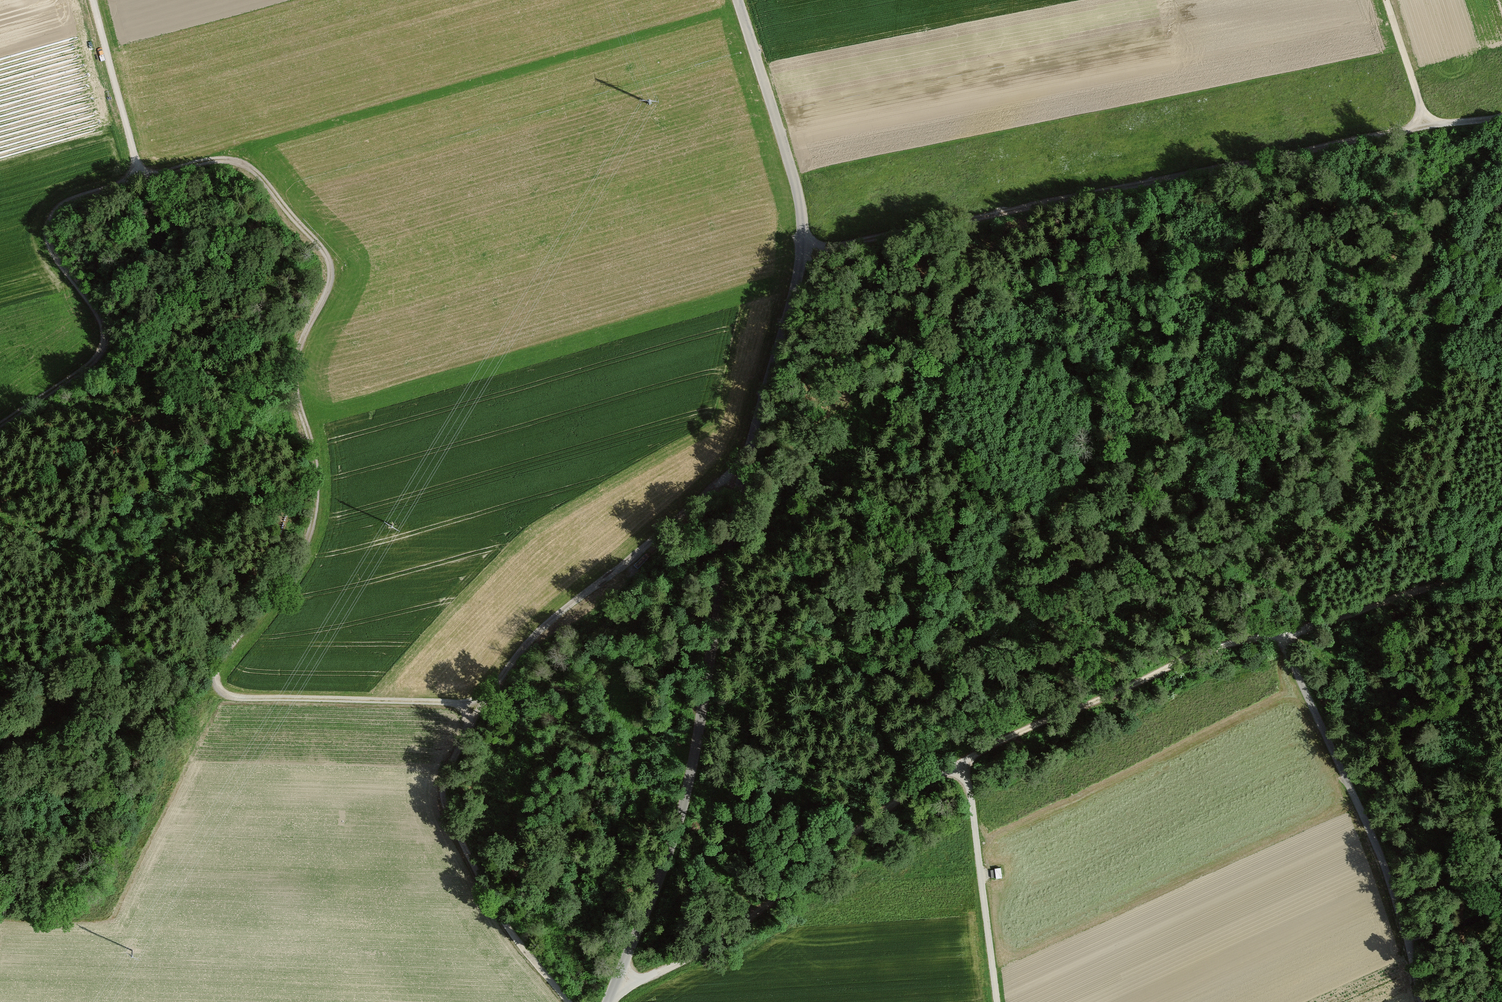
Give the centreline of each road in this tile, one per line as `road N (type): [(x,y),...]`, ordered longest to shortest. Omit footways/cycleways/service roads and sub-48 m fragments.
road 1 (track): [(474,709),(237,698),(220,690),(221,658),(279,586),(311,528),(315,474),(295,381),(301,342),(330,284),(321,245),(257,173),(231,159),(203,161),(139,175),(51,214),(54,255),(101,318),(103,347),(0,425)]
road 2 (unclassified): [(609,1001),(678,824),(745,465),(806,252),(800,195),(738,0)]
road 3 (track): [(1501,574),(1426,587),(1325,623),(1218,648),(1046,720),(891,804),(689,957),(618,984)]
road 4 (track): [(1501,116),(1334,140),(806,252)]
road 5 (track): [(745,465),(546,624),(445,756),(441,796),(493,904),(569,1001)]
road 6 (track): [(1422,1001),(1382,858),(1282,635)]
road 7 (track): [(962,764),(997,1001)]
road 8 (track): [(93,0),(139,175)]
road 9 (track): [(1386,0),(1425,124)]

